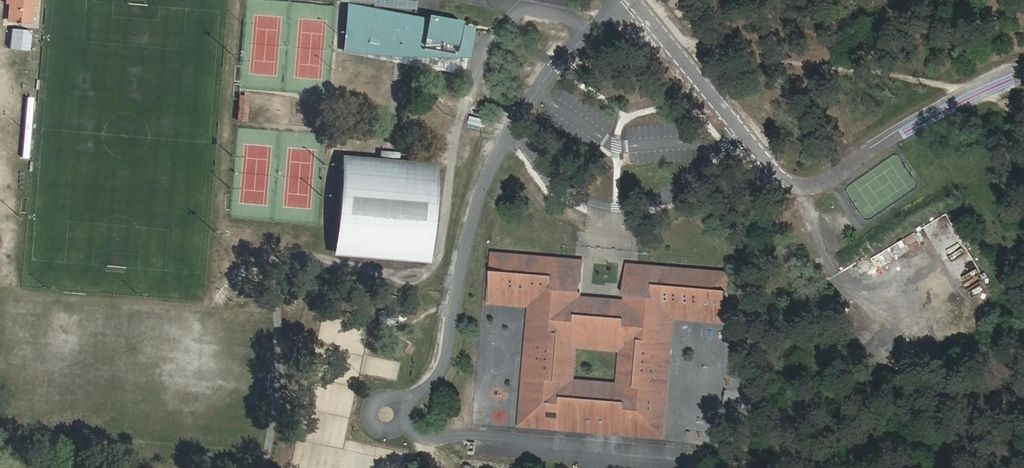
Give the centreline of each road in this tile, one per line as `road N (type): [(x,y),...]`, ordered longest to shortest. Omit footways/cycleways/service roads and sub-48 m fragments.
road 1 (unclassified): [(633,0),(773,171),(801,187),(830,180),(895,133),(1023,70)]

